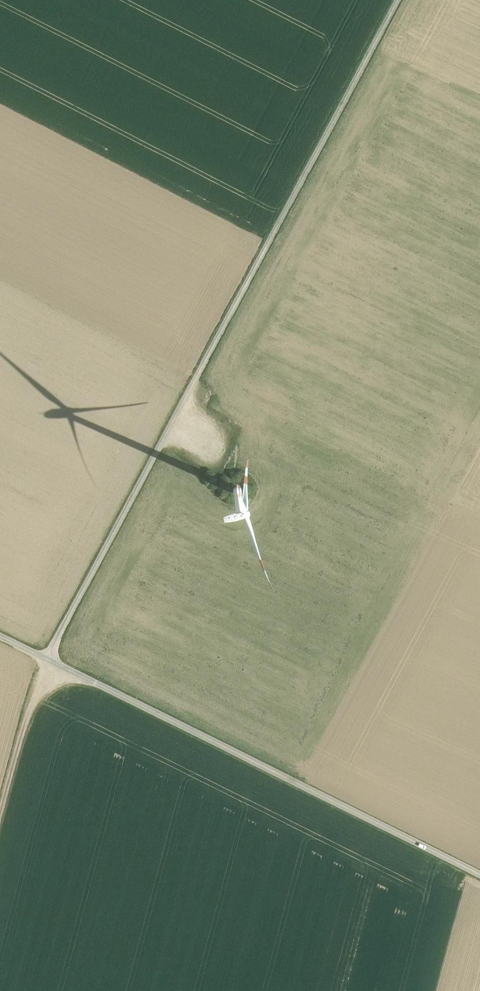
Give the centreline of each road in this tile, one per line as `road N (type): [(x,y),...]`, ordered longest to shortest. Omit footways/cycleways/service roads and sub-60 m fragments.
road 1 (unclassified): [(46,658),(405,0)]
road 2 (unclassified): [(479,876),(46,658)]

